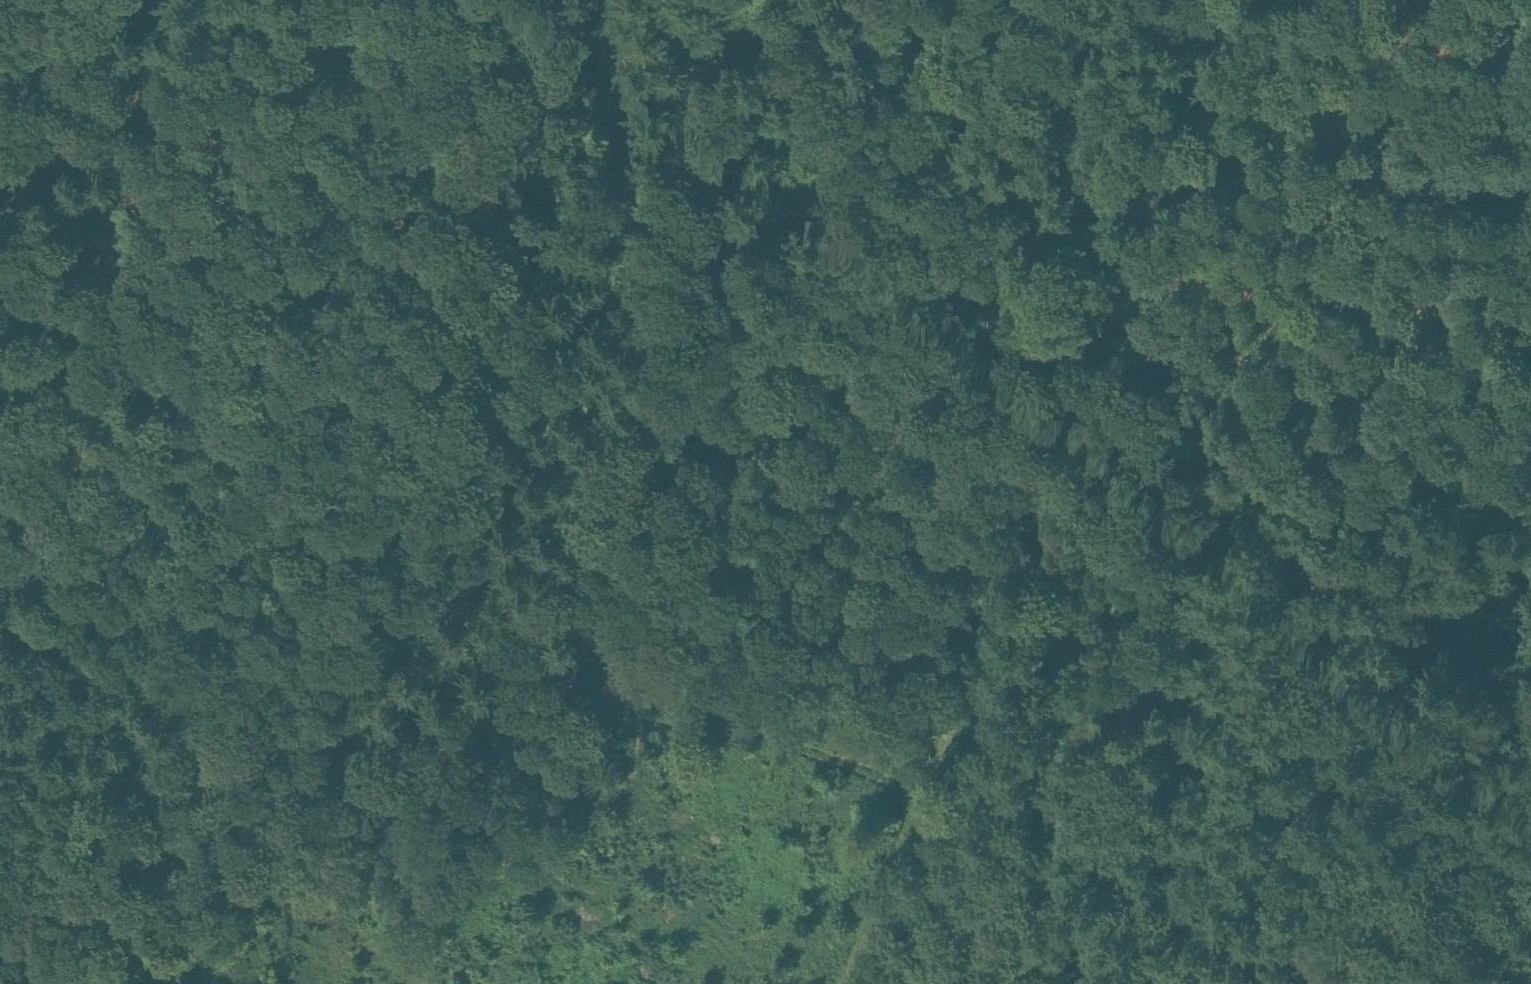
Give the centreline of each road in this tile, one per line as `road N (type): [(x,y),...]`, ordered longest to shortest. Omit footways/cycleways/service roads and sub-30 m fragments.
road 1 (track): [(825,983),(1224,0)]

